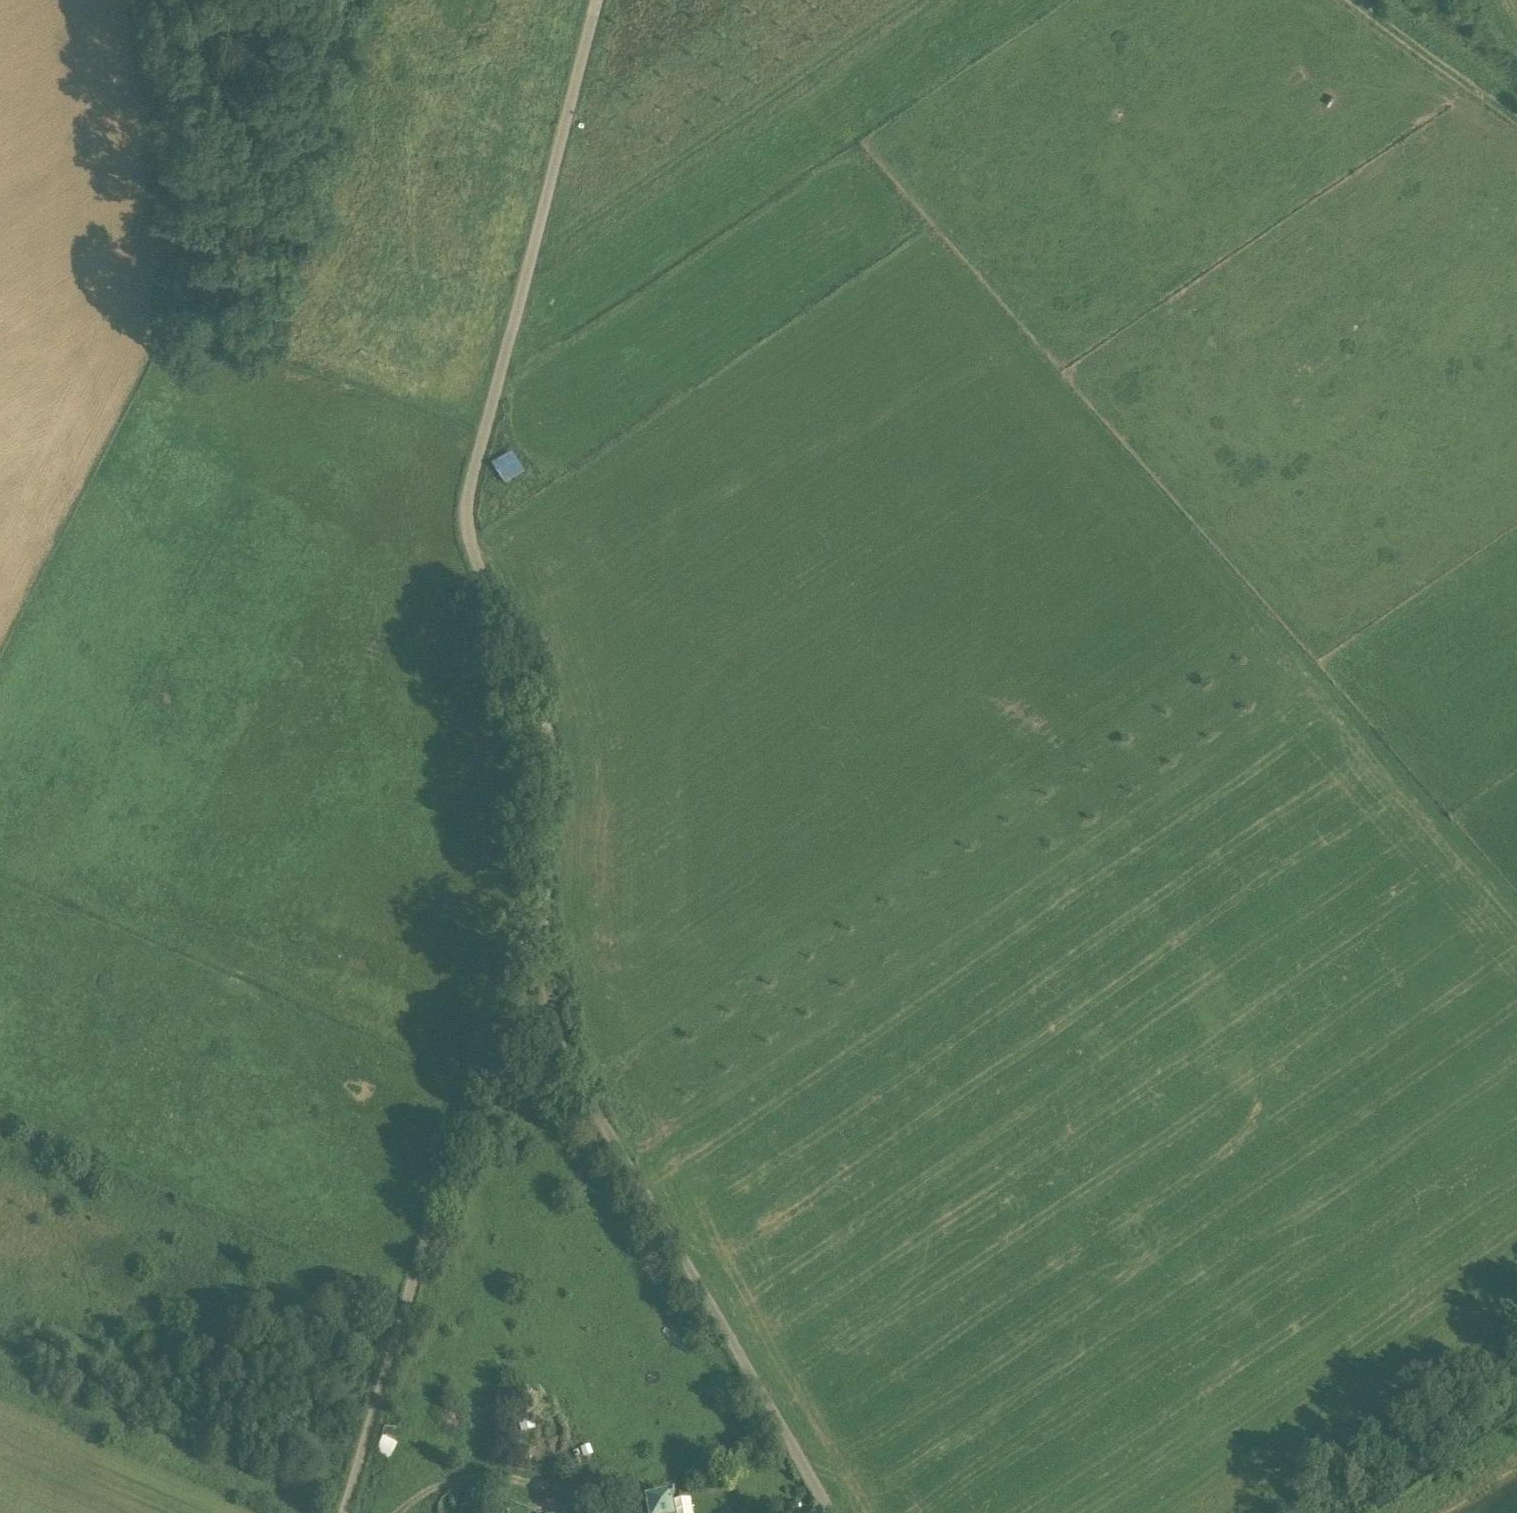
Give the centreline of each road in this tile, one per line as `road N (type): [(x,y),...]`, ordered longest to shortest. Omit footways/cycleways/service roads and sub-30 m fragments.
road 1 (track): [(540,896),(566,1063),(831,1512)]
road 2 (track): [(1353,0),(1516,119)]

